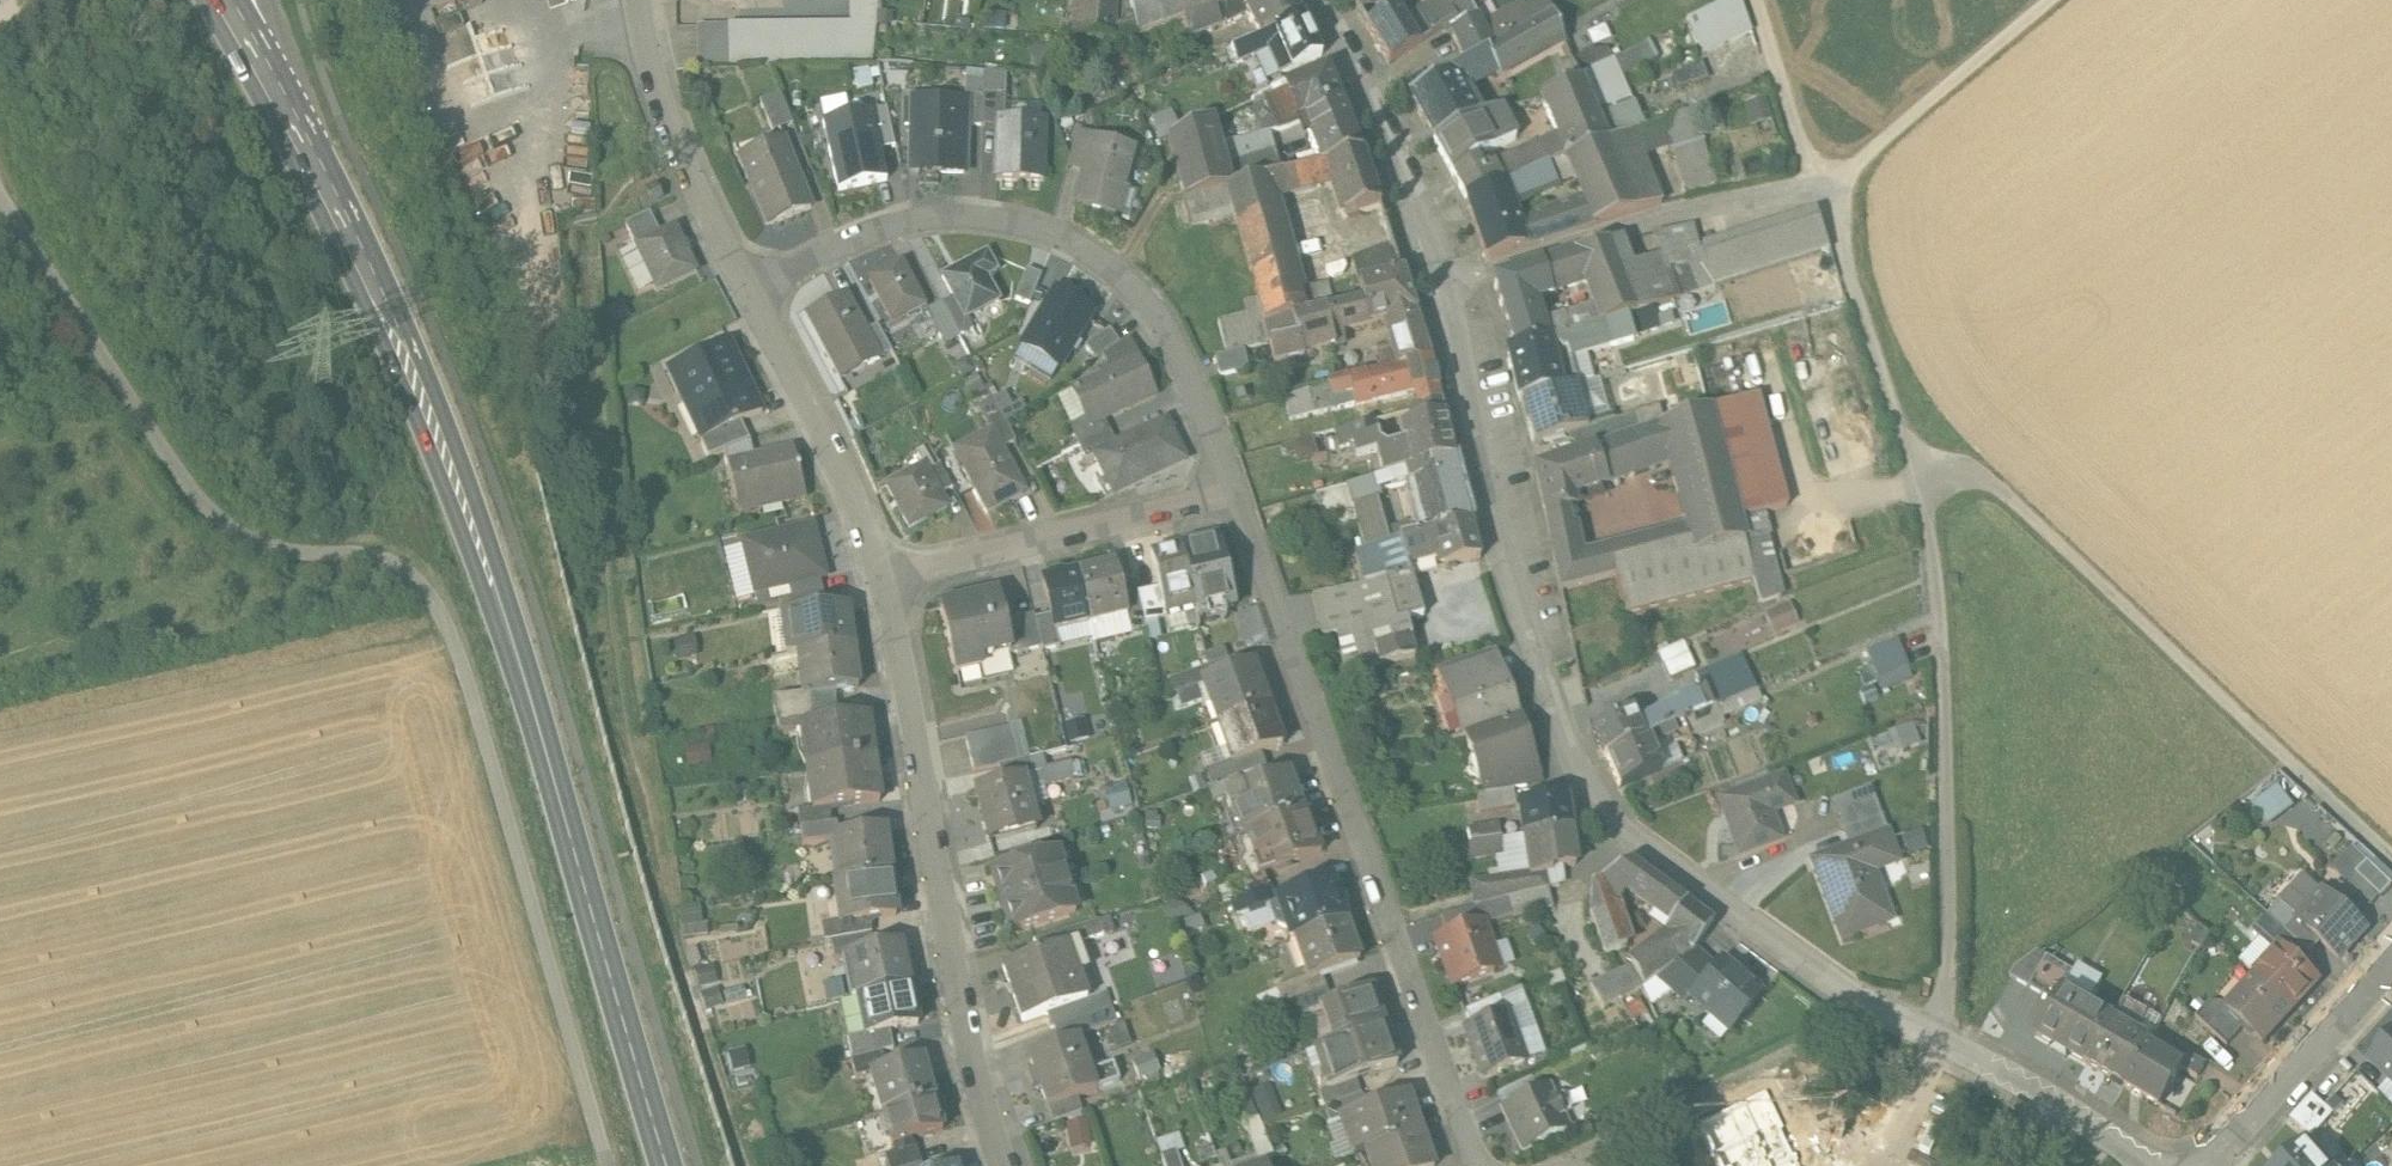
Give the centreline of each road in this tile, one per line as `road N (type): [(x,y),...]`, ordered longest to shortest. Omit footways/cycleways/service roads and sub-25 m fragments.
road 1 (residential): [(2152,1165),(1954,1045),(1863,1007),(1614,835),(1580,786),(1551,701),(1448,284),(1396,144),(1319,0)]
road 2 (track): [(610,1165),(478,699),(443,609),(412,570),(268,538),(217,507),(0,198)]
road 3 (secondary): [(669,1165),(525,673),(463,495),(401,335),(301,133)]
road 4 (track): [(1954,1045),(1934,565),(1917,475),(1826,188)]
road 5 (residential): [(1229,486),(1485,1165)]
road 6 (residential): [(745,294),(883,228),(924,217),(1020,223),(1100,260),(1147,305),(1163,326),(1229,486)]
road 7 (track): [(1917,475),(1955,471),(2002,491),(2391,857)]
road 8 (residential): [(1006,1165),(973,1058),(885,579)]
road 9 (residential): [(885,579),(1229,486)]
road 10 (residential): [(885,579),(832,458),(745,294)]
road 11 (residential): [(745,294),(648,56),(638,0)]
road 12 (residential): [(2207,1165),(2391,932)]
road 13 (track): [(1826,188),(2053,0)]
road 14 (track): [(1758,0),(1797,134),(1826,188)]
road 15 (secondary): [(301,133),(225,0)]
road 16 (residential): [(301,133),(262,0)]

